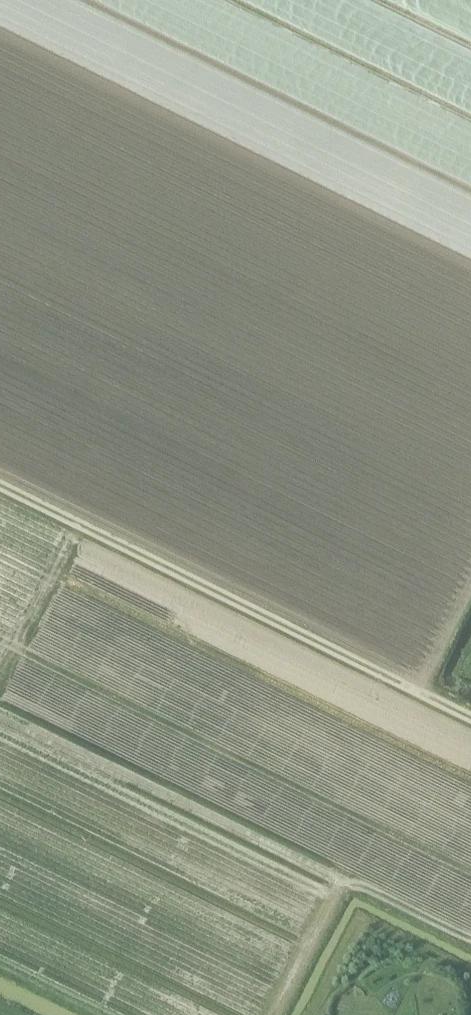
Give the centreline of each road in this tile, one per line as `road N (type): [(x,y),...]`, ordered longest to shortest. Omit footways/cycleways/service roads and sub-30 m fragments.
road 1 (track): [(470,721),(0,488)]

